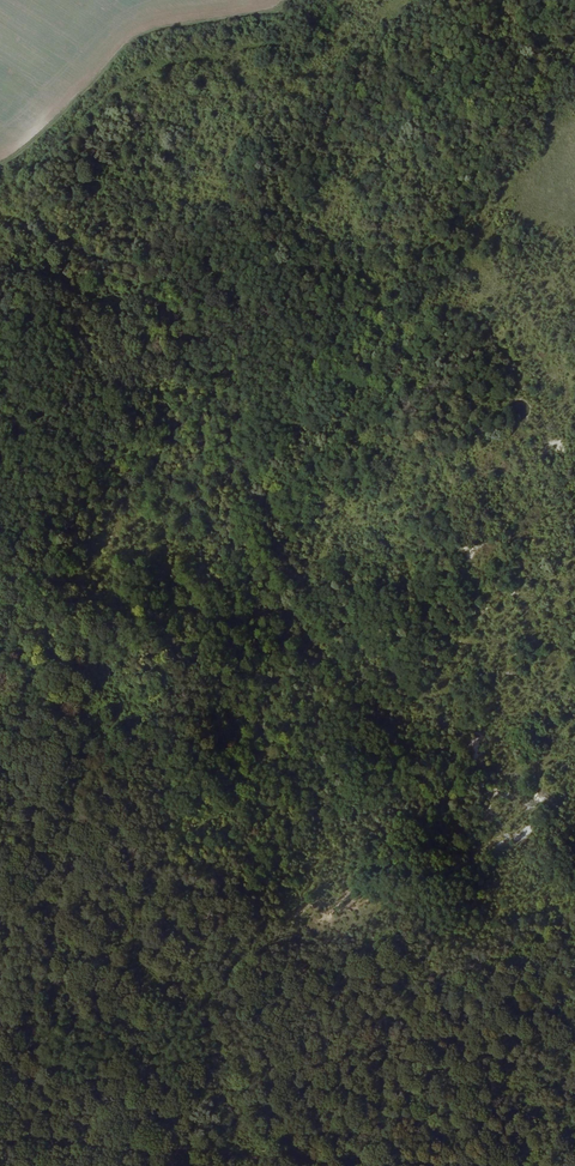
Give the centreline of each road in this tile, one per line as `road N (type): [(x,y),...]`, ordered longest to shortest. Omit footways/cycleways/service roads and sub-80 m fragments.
road 1 (track): [(139,272),(0,210)]

